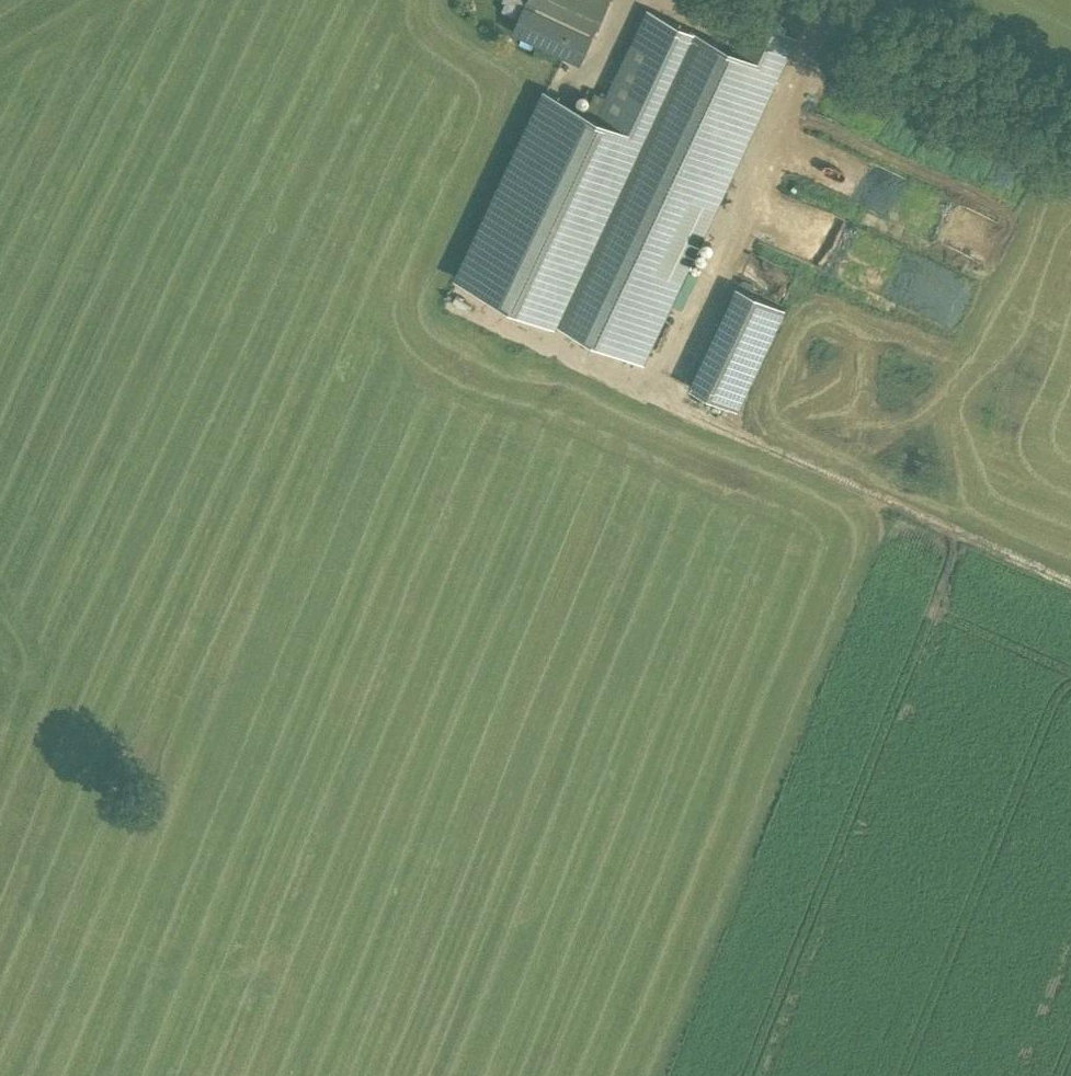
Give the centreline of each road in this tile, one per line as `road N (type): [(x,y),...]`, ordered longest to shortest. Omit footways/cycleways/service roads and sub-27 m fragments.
road 1 (track): [(1070,111),(867,15)]

